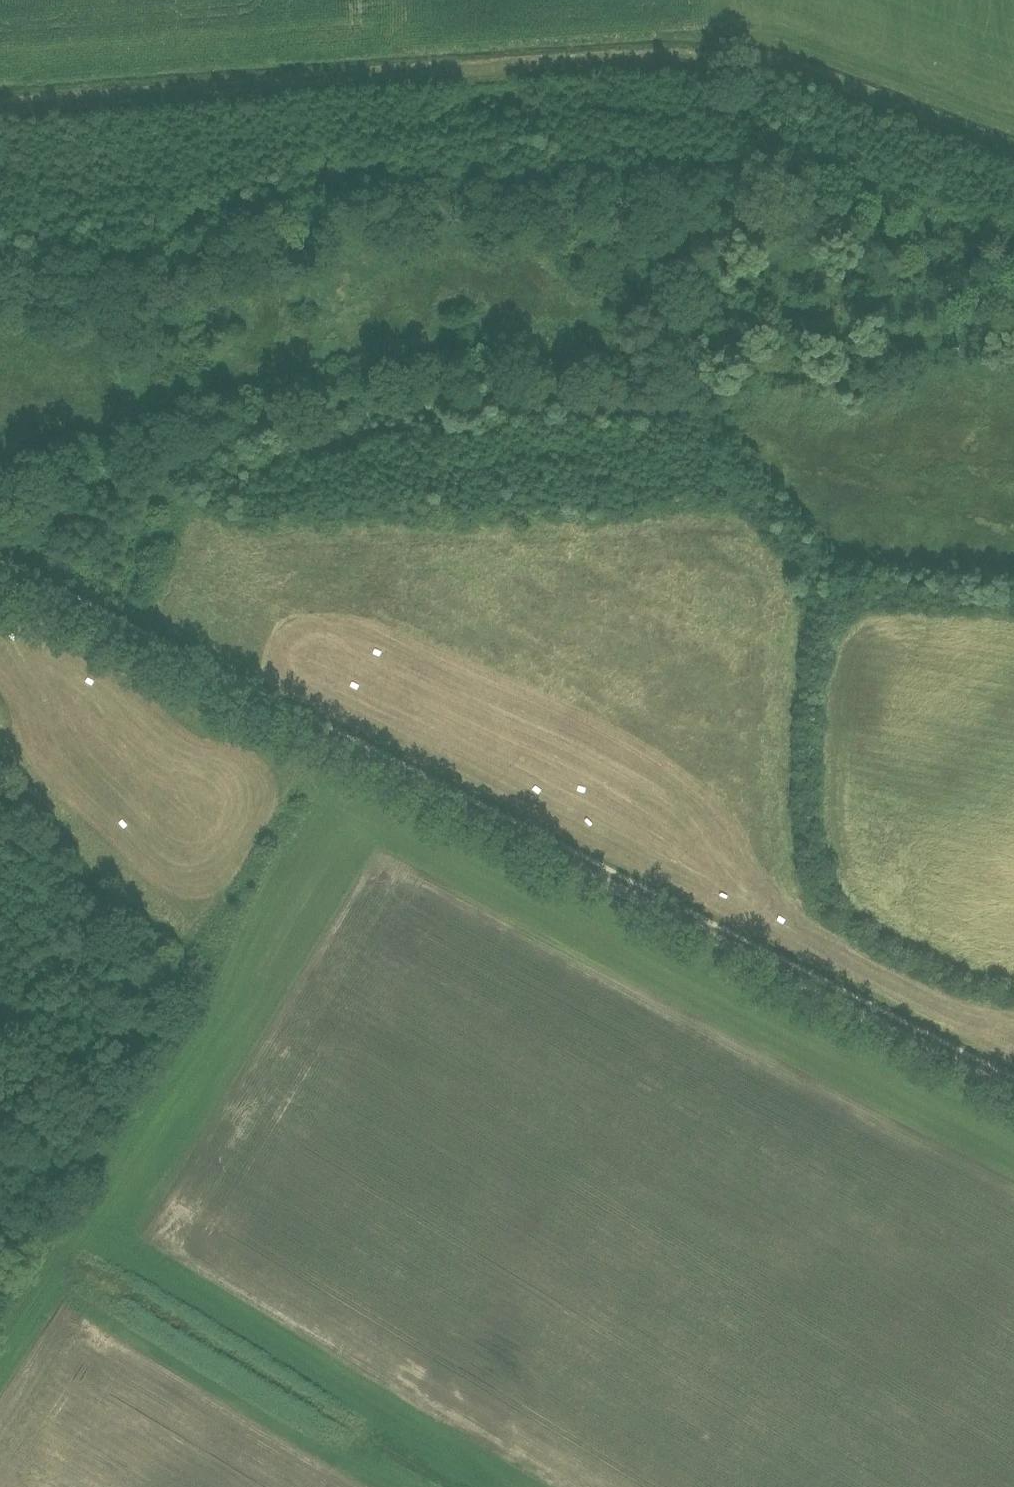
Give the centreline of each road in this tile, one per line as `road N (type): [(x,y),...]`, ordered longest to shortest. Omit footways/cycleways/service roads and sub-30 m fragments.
road 1 (track): [(1013,1092),(0,572)]

